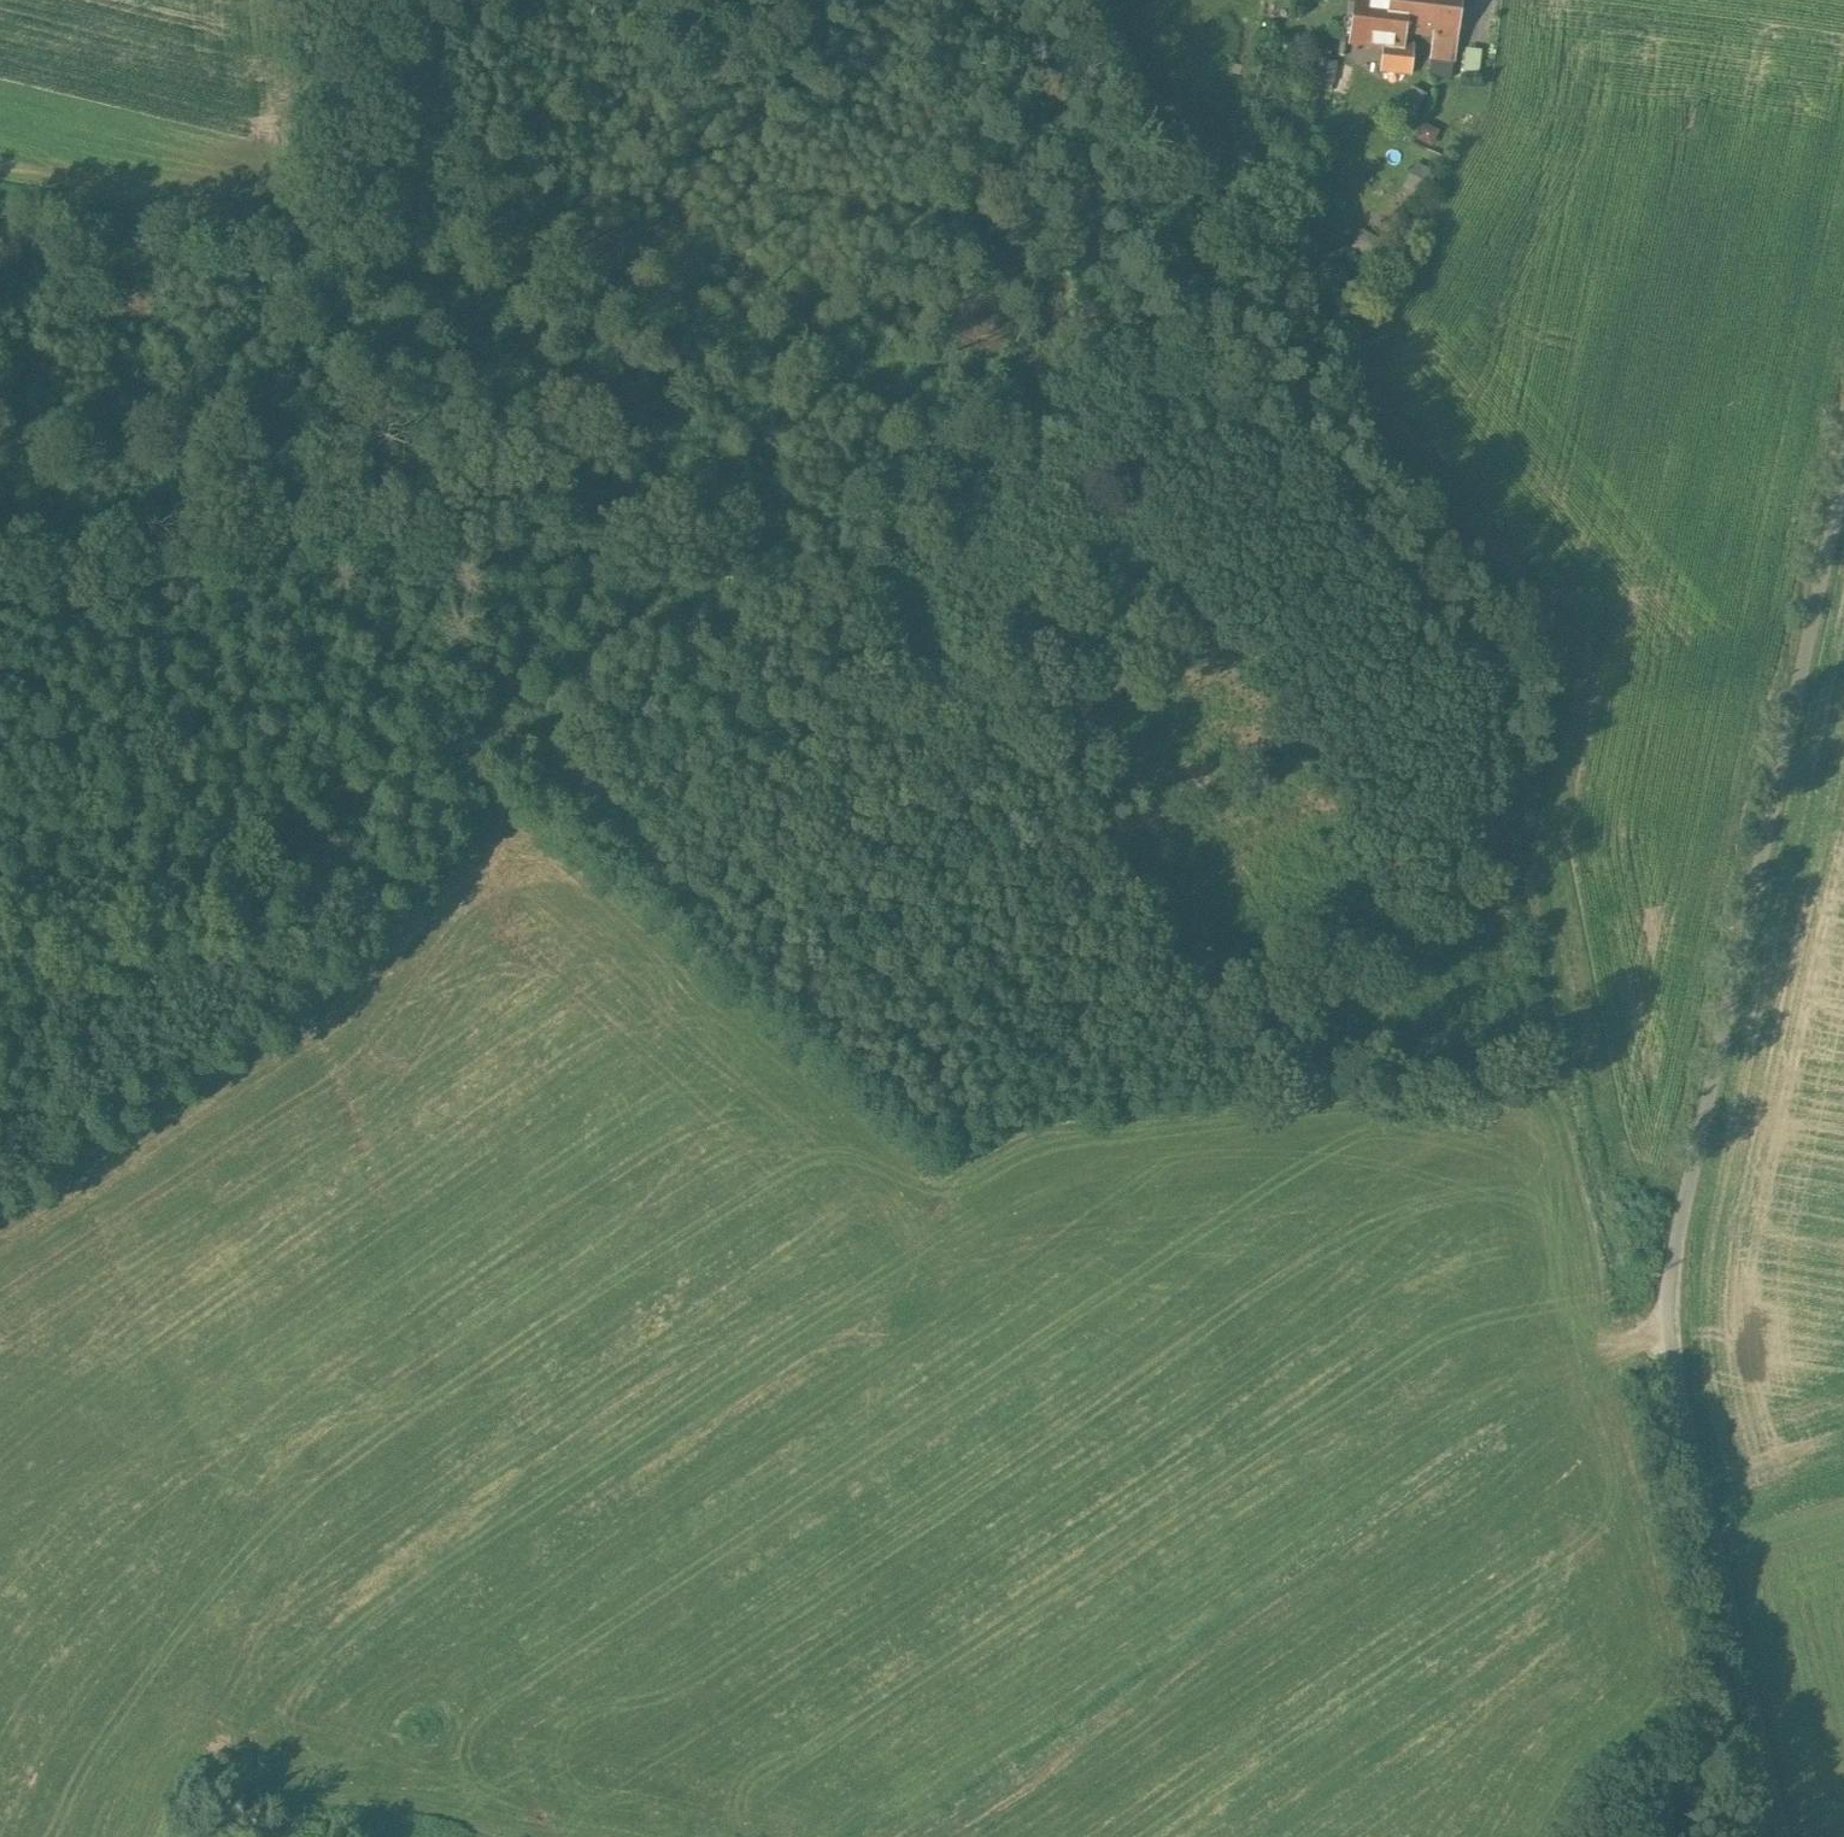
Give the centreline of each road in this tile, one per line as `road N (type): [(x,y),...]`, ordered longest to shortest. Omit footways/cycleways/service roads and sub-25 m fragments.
road 1 (unclassified): [(1784,1836),(1661,1330),(1665,1279),(1843,463)]

